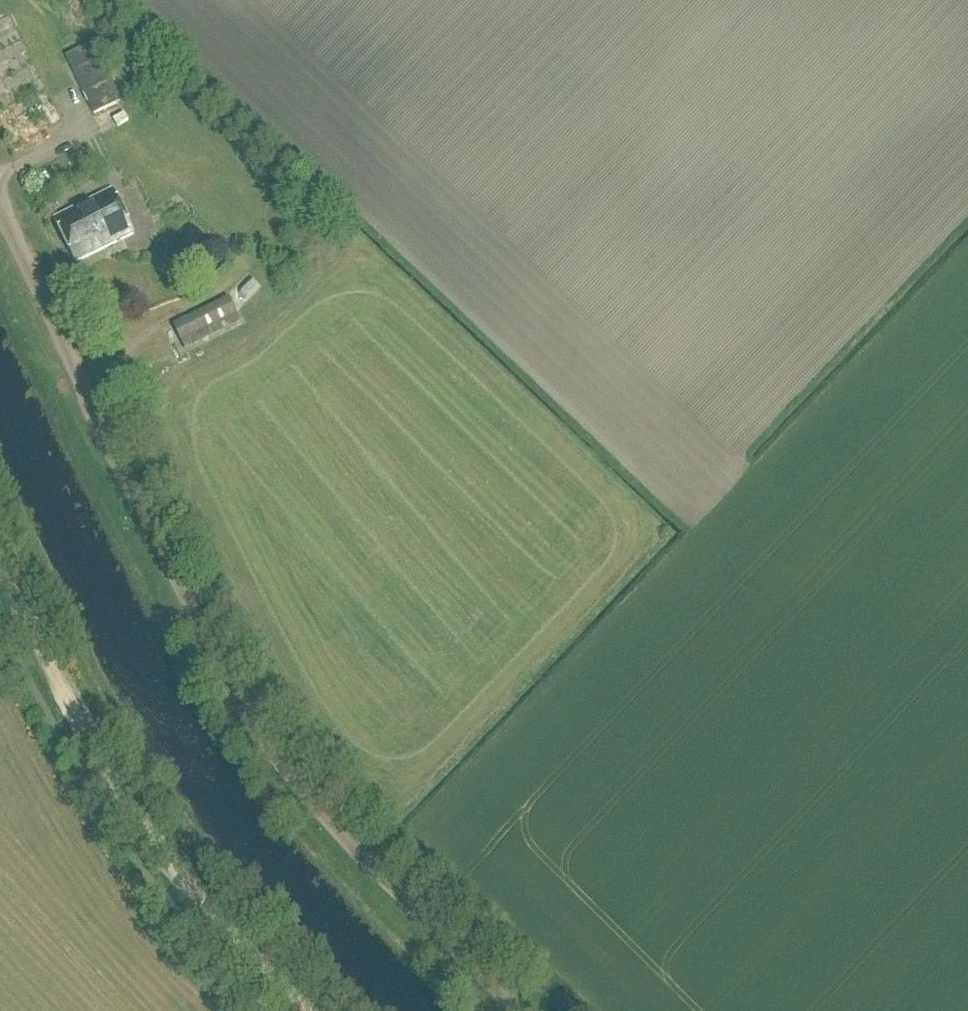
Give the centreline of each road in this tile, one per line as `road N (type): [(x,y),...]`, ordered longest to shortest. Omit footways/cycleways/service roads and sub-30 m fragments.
road 1 (track): [(516,1010),(372,871),(283,770),(216,657),(0,209)]
road 2 (track): [(0,571),(120,799),(215,922),(305,1010)]

